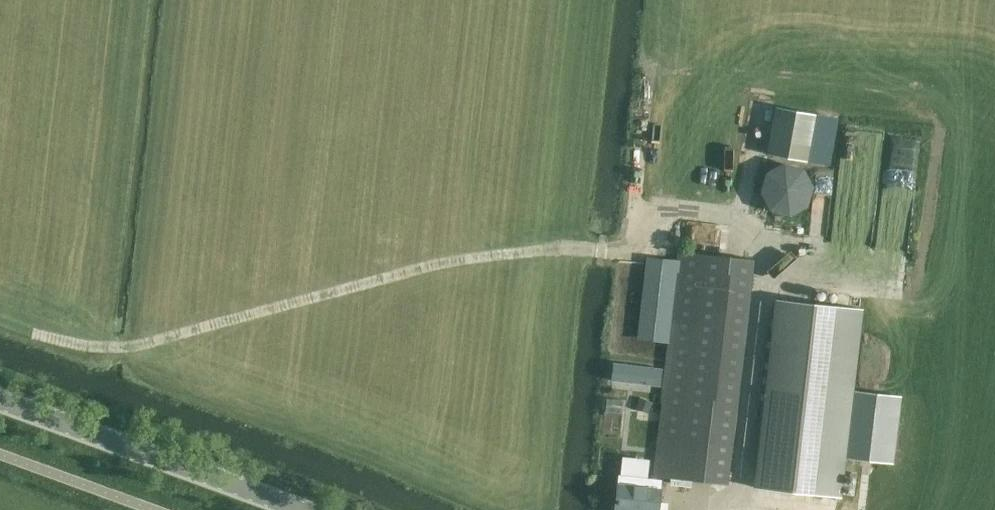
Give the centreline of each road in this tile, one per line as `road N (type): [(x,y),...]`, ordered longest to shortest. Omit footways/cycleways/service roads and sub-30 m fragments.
road 1 (track): [(738,221),(665,212),(626,250),(551,249),(431,265),(138,346),(37,337)]
road 2 (tertiary): [(305,509),(0,400)]

